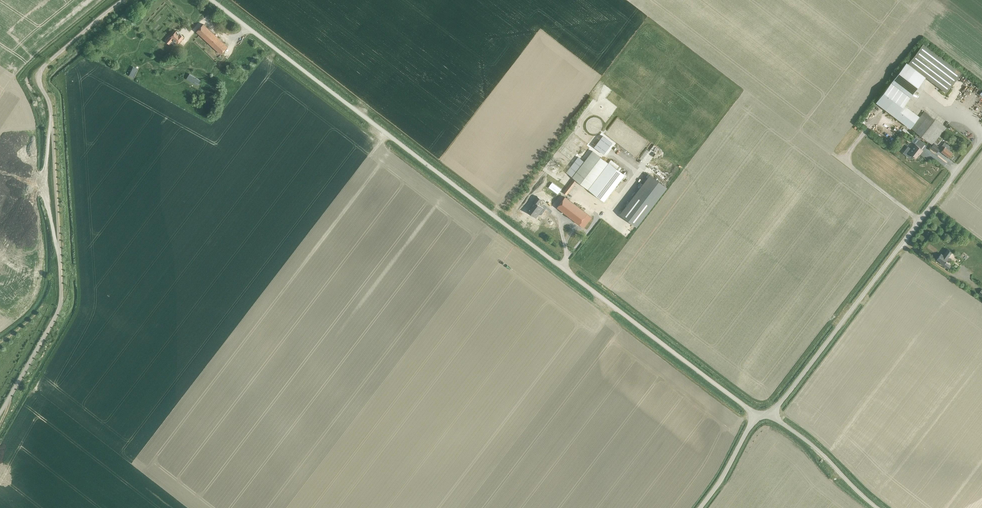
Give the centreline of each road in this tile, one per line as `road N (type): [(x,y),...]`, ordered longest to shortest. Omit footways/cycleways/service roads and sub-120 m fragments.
road 1 (unclassified): [(756,416),(212,0)]
road 2 (track): [(123,0),(39,74),(51,113),(61,297),(0,413)]
road 3 (unclassified): [(769,415),(981,138)]
road 4 (unclassified): [(877,507),(769,415)]

